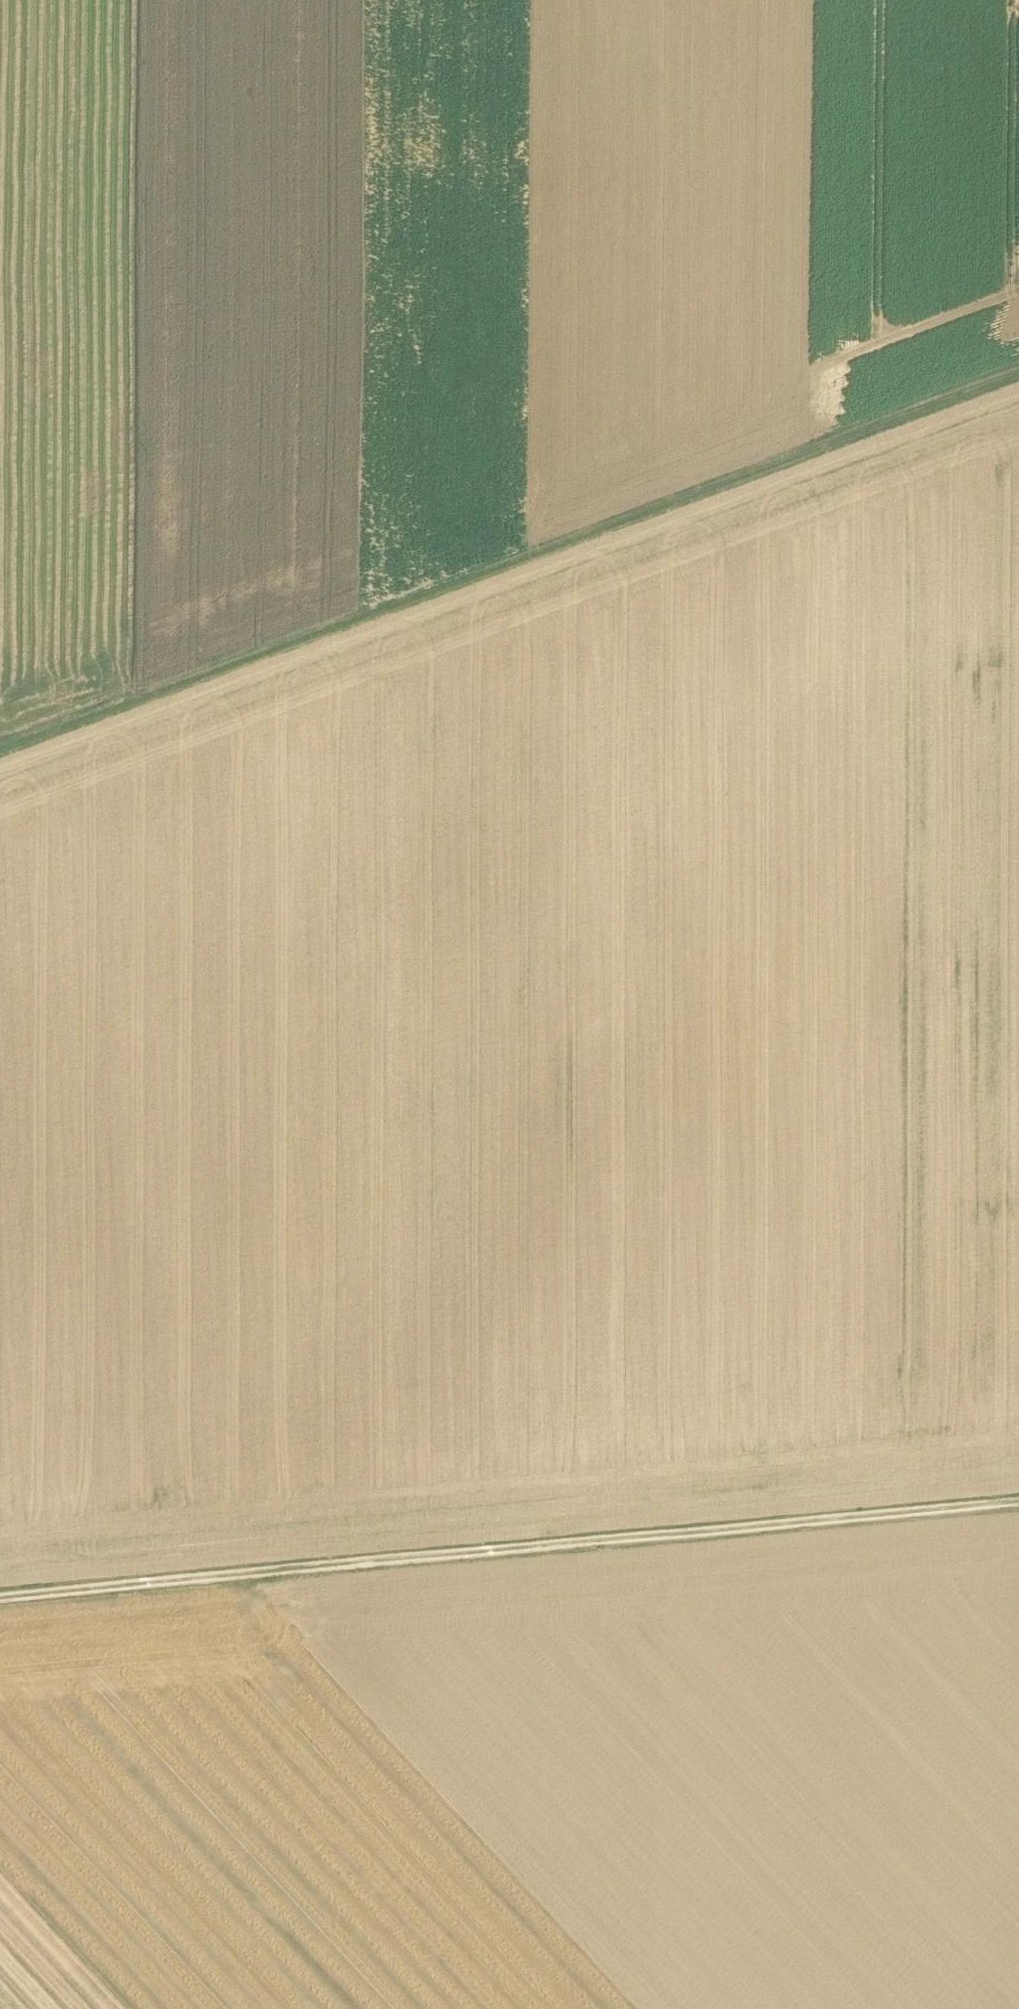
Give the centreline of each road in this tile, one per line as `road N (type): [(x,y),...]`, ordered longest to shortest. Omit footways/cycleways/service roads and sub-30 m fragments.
road 1 (track): [(0,746),(1018,372)]
road 2 (track): [(0,1592),(1018,1501)]

